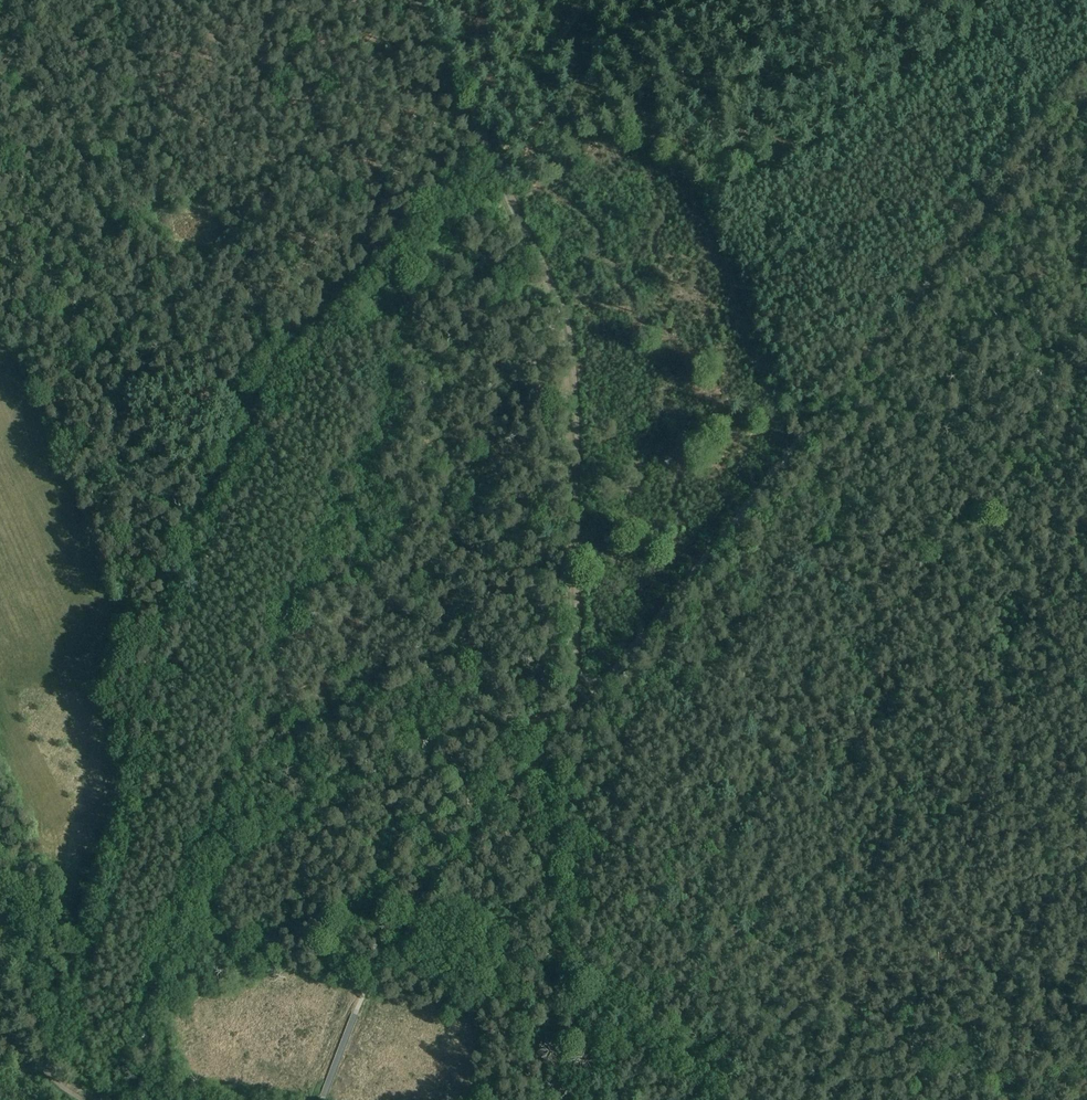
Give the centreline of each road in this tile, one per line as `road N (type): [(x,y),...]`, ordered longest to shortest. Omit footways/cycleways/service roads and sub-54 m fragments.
road 1 (track): [(356,994),(395,934),(1086,90)]
road 2 (track): [(82,1099),(52,1080),(51,1039),(189,542),(284,354),(489,147)]
road 3 (track): [(489,147),(569,322),(579,661),(587,682),(602,683)]
road 4 (track): [(420,0),(489,147)]

